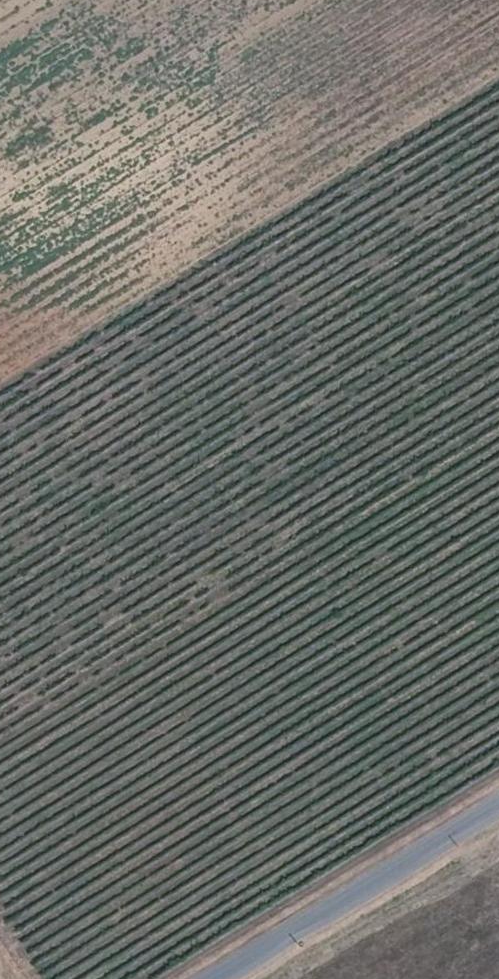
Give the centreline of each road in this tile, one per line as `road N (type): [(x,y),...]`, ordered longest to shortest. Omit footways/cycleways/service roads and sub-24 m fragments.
road 1 (unclassified): [(498,807),(213,978)]

